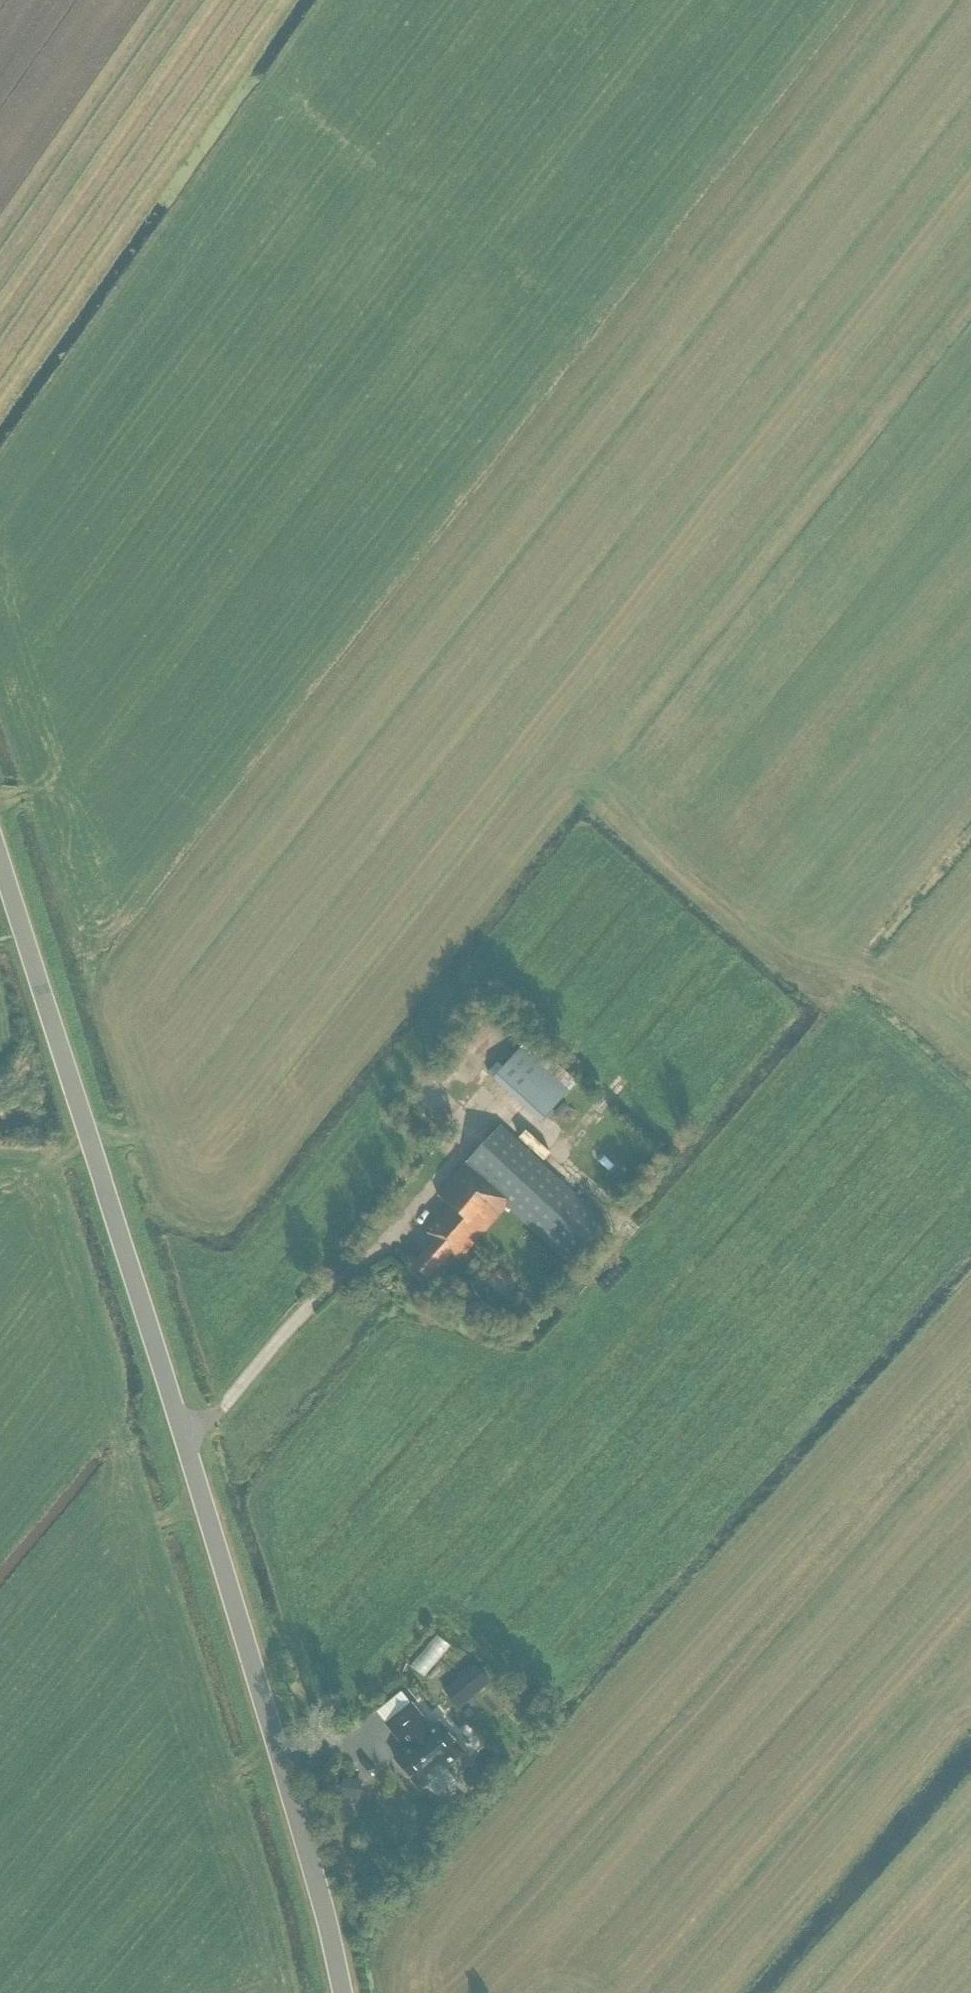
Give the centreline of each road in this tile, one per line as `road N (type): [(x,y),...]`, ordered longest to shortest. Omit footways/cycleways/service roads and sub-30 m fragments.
road 1 (tertiary): [(339,1992),(265,1700),(0,880)]

